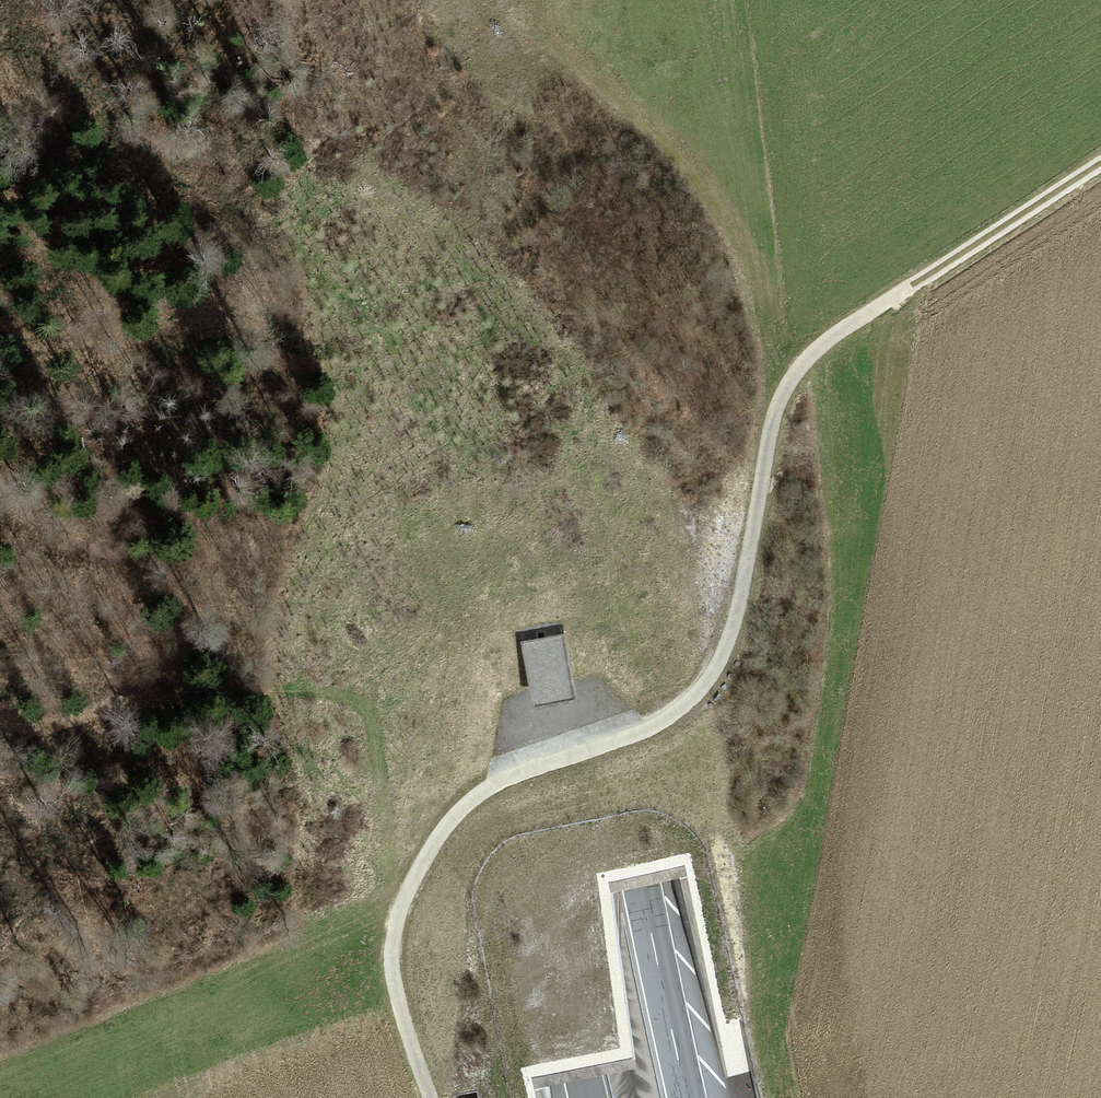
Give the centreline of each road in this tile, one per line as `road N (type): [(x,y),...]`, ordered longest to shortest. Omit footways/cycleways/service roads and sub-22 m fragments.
road 1 (track): [(1100,158),(851,321),(776,396),(732,621),(704,683),(649,724),(492,784),(442,829),(395,906),(393,969),(430,1097)]
road 2 (motorway): [(390,0),(462,499),(521,806),(589,1097)]
road 3 (motorway): [(690,1097),(565,475),(504,0)]

